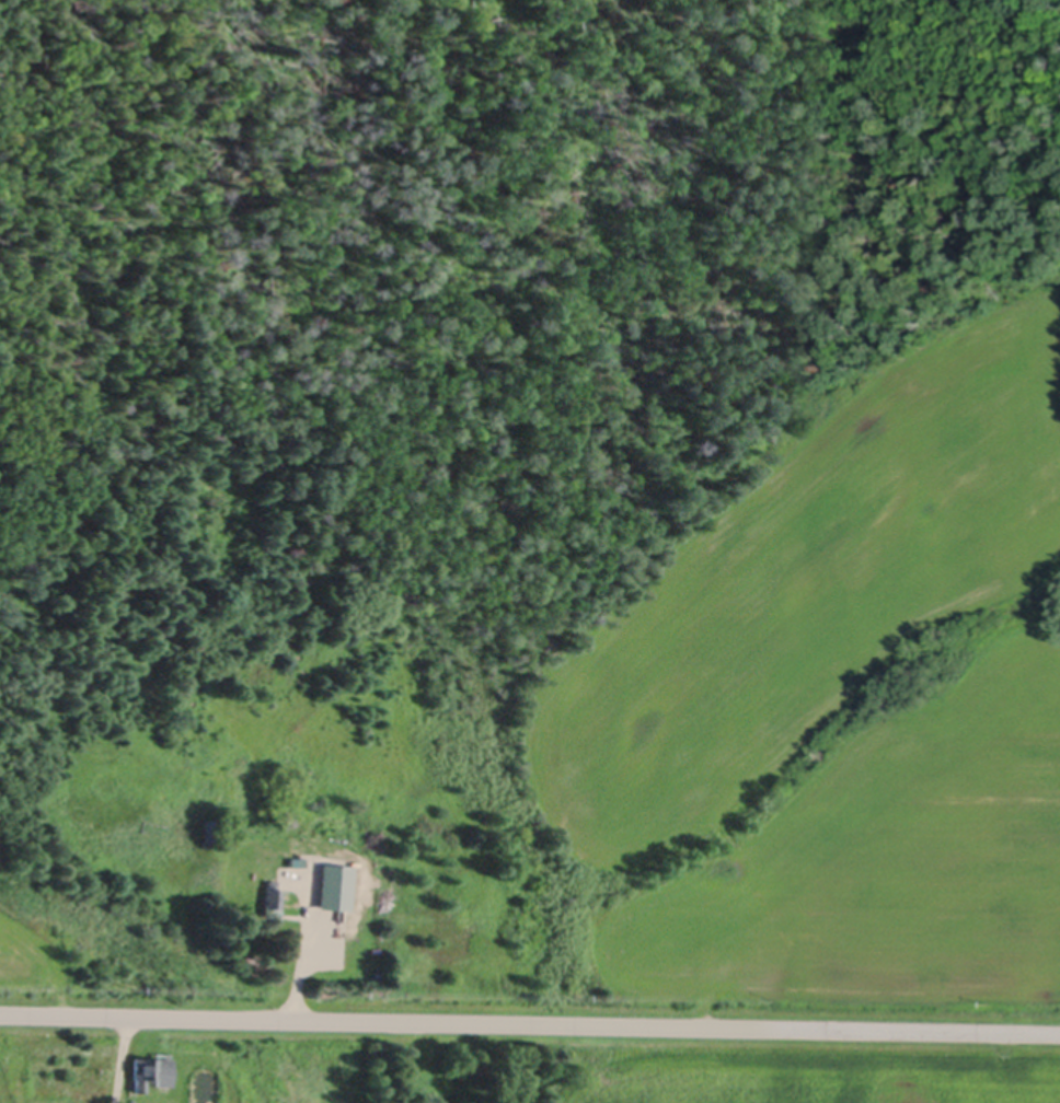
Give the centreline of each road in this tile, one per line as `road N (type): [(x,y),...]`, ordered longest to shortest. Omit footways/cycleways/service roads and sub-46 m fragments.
road 1 (residential): [(1059,1025),(0,1005)]

